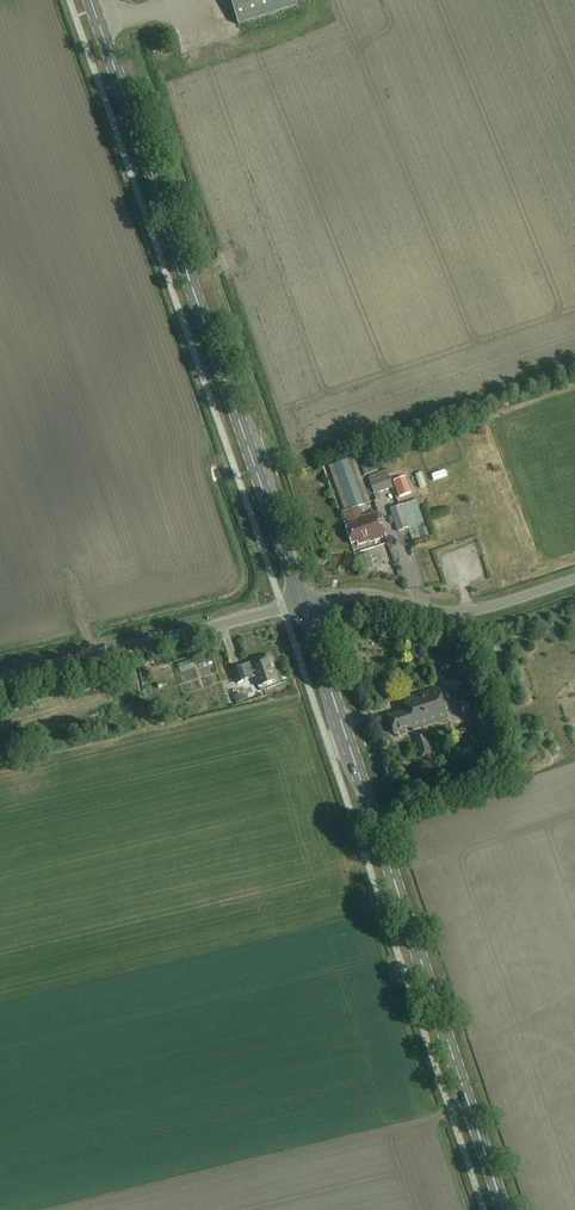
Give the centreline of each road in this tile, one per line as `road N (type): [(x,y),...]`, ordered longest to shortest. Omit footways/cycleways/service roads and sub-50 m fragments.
road 1 (primary): [(302,605),(90,0)]
road 2 (primary): [(505,1209),(302,605)]
road 3 (tertiary): [(0,677),(302,605)]
road 4 (tertiary): [(302,605),(367,594),(469,610),(574,579)]

